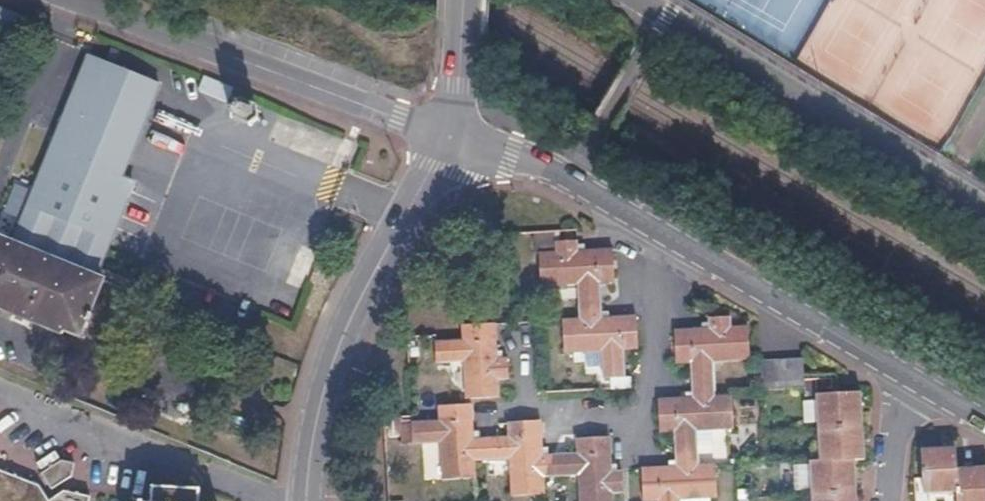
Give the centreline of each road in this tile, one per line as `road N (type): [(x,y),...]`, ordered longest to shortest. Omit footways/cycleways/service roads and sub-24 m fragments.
road 1 (residential): [(53,0),(451,135)]
road 2 (residential): [(638,0),(984,210)]
road 3 (tertiary): [(451,135),(440,167),(338,334),(316,405),(305,500)]
road 4 (residential): [(908,375),(649,225)]
road 5 (residential): [(649,225),(659,374),(632,415),(569,417)]
road 6 (residential): [(649,225),(577,183),(451,135)]
road 7 (tertiary): [(467,0),(451,135)]
road 8 (residential): [(890,500),(908,375)]

